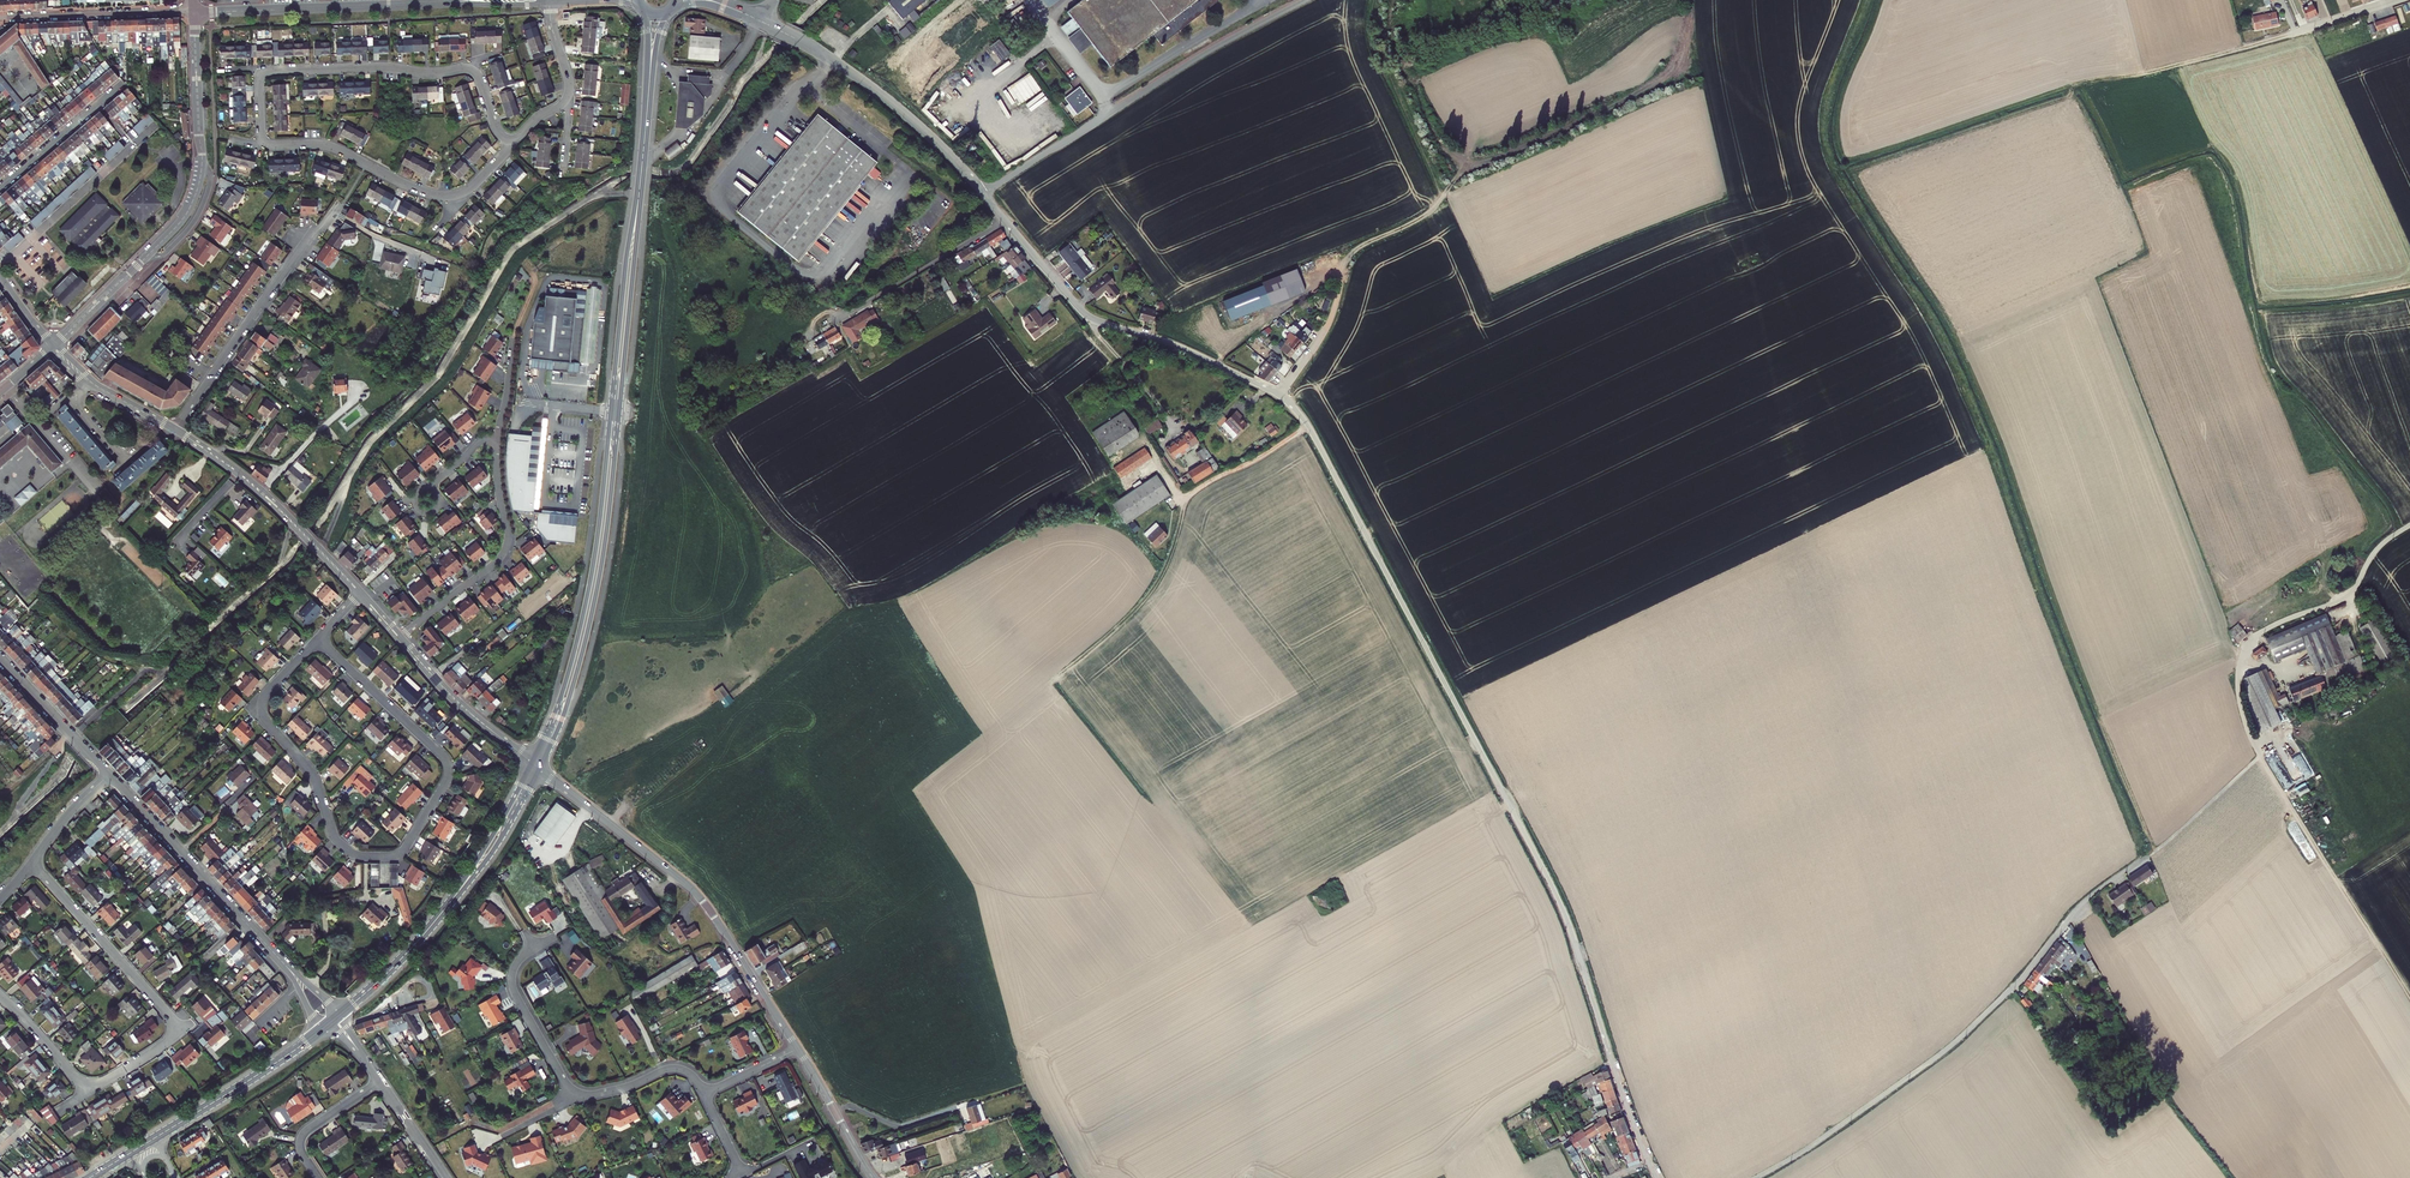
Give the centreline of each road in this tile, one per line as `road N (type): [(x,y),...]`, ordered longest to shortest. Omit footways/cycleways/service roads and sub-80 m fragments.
road 1 (unclassified): [(1281,395),(1307,424),(1555,891),(1649,1163)]
road 2 (residential): [(512,145),(467,69),(261,77),(267,143),(329,146),(409,186),(455,195)]
road 3 (unclassified): [(1756,1177),(1951,1045),(2020,981),(2079,906),(2151,854)]
road 4 (residential): [(318,639),(266,694),(261,710),(311,773),(337,841),(362,856),(401,853),(447,781),(445,759)]
road 5 (residential): [(53,347),(192,203),(202,161),(194,11)]
road 6 (tertiary): [(540,768),(696,892),(798,1048)]
road 7 (unclassified): [(983,194),(1203,54),(1307,0)]
road 8 (track): [(1335,306),(1353,253),(1421,218),(1443,197),(1369,33),(1371,0)]
road 9 (primary): [(540,768),(567,706),(593,606),(619,412)]
road 10 (primary): [(611,411),(586,604),(562,694),(532,762)]
road 11 (unclassified): [(1004,220),(1090,318),(1177,346),(1281,395)]
road 12 (residential): [(88,1092),(169,1041),(175,1023),(31,863)]
road 13 (unclassified): [(2260,756),(2237,688),(2246,646),(2269,627),(2338,603),(2385,540),(2409,525)]
road 14 (unclassified): [(761,22),(889,101),(983,194)]
road 15 (residential): [(194,11),(469,0)]
road 16 (track): [(2405,989),(2260,756)]
road 17 (residential): [(175,430),(333,213)]
road 18 (residential): [(399,638),(504,553),(498,441)]
road 19 (tertiary): [(175,430),(253,484),(359,593)]
road 20 (residential): [(277,955),(109,775)]
road 21 (primary): [(619,412),(639,191)]
road 22 (primary): [(639,191),(611,411)]
road 23 (unclassified): [(815,333),(1004,220)]
road 24 (residential): [(0,266),(156,125)]
road 25 (track): [(1307,424),(1189,497),(1166,564)]
road 26 (primary): [(319,1031),(153,1139)]
road 27 (residential): [(194,11),(0,18)]
road 28 (residential): [(554,937),(519,960),(512,985),(575,1092)]
road 29 (tertiary): [(399,638),(453,697),(532,762)]
road 30 (track): [(2249,46),(2072,87)]
road 31 (residential): [(445,759),(318,639)]
road 32 (primary): [(532,762),(449,903)]
road 33 (primary): [(449,903),(495,847),(540,768)]
road 34 (residential): [(109,775),(0,659)]
road 35 (residential): [(0,188),(121,87)]
road 36 (primary): [(449,903),(342,1012)]
road 37 (residential): [(2394,0),(2249,46)]
road 38 (tertiary): [(798,1048),(874,1177)]
road 39 (residential): [(575,1092),(625,1087),(675,1068),(692,1075),(704,1095)]
road 40 (residential): [(380,1081),(301,1137),(319,1177)]
road 41 (track): [(1090,318),(1172,424)]
road 42 (residential): [(0,995),(88,1092)]
road 43 (primary): [(650,64),(639,191)]

